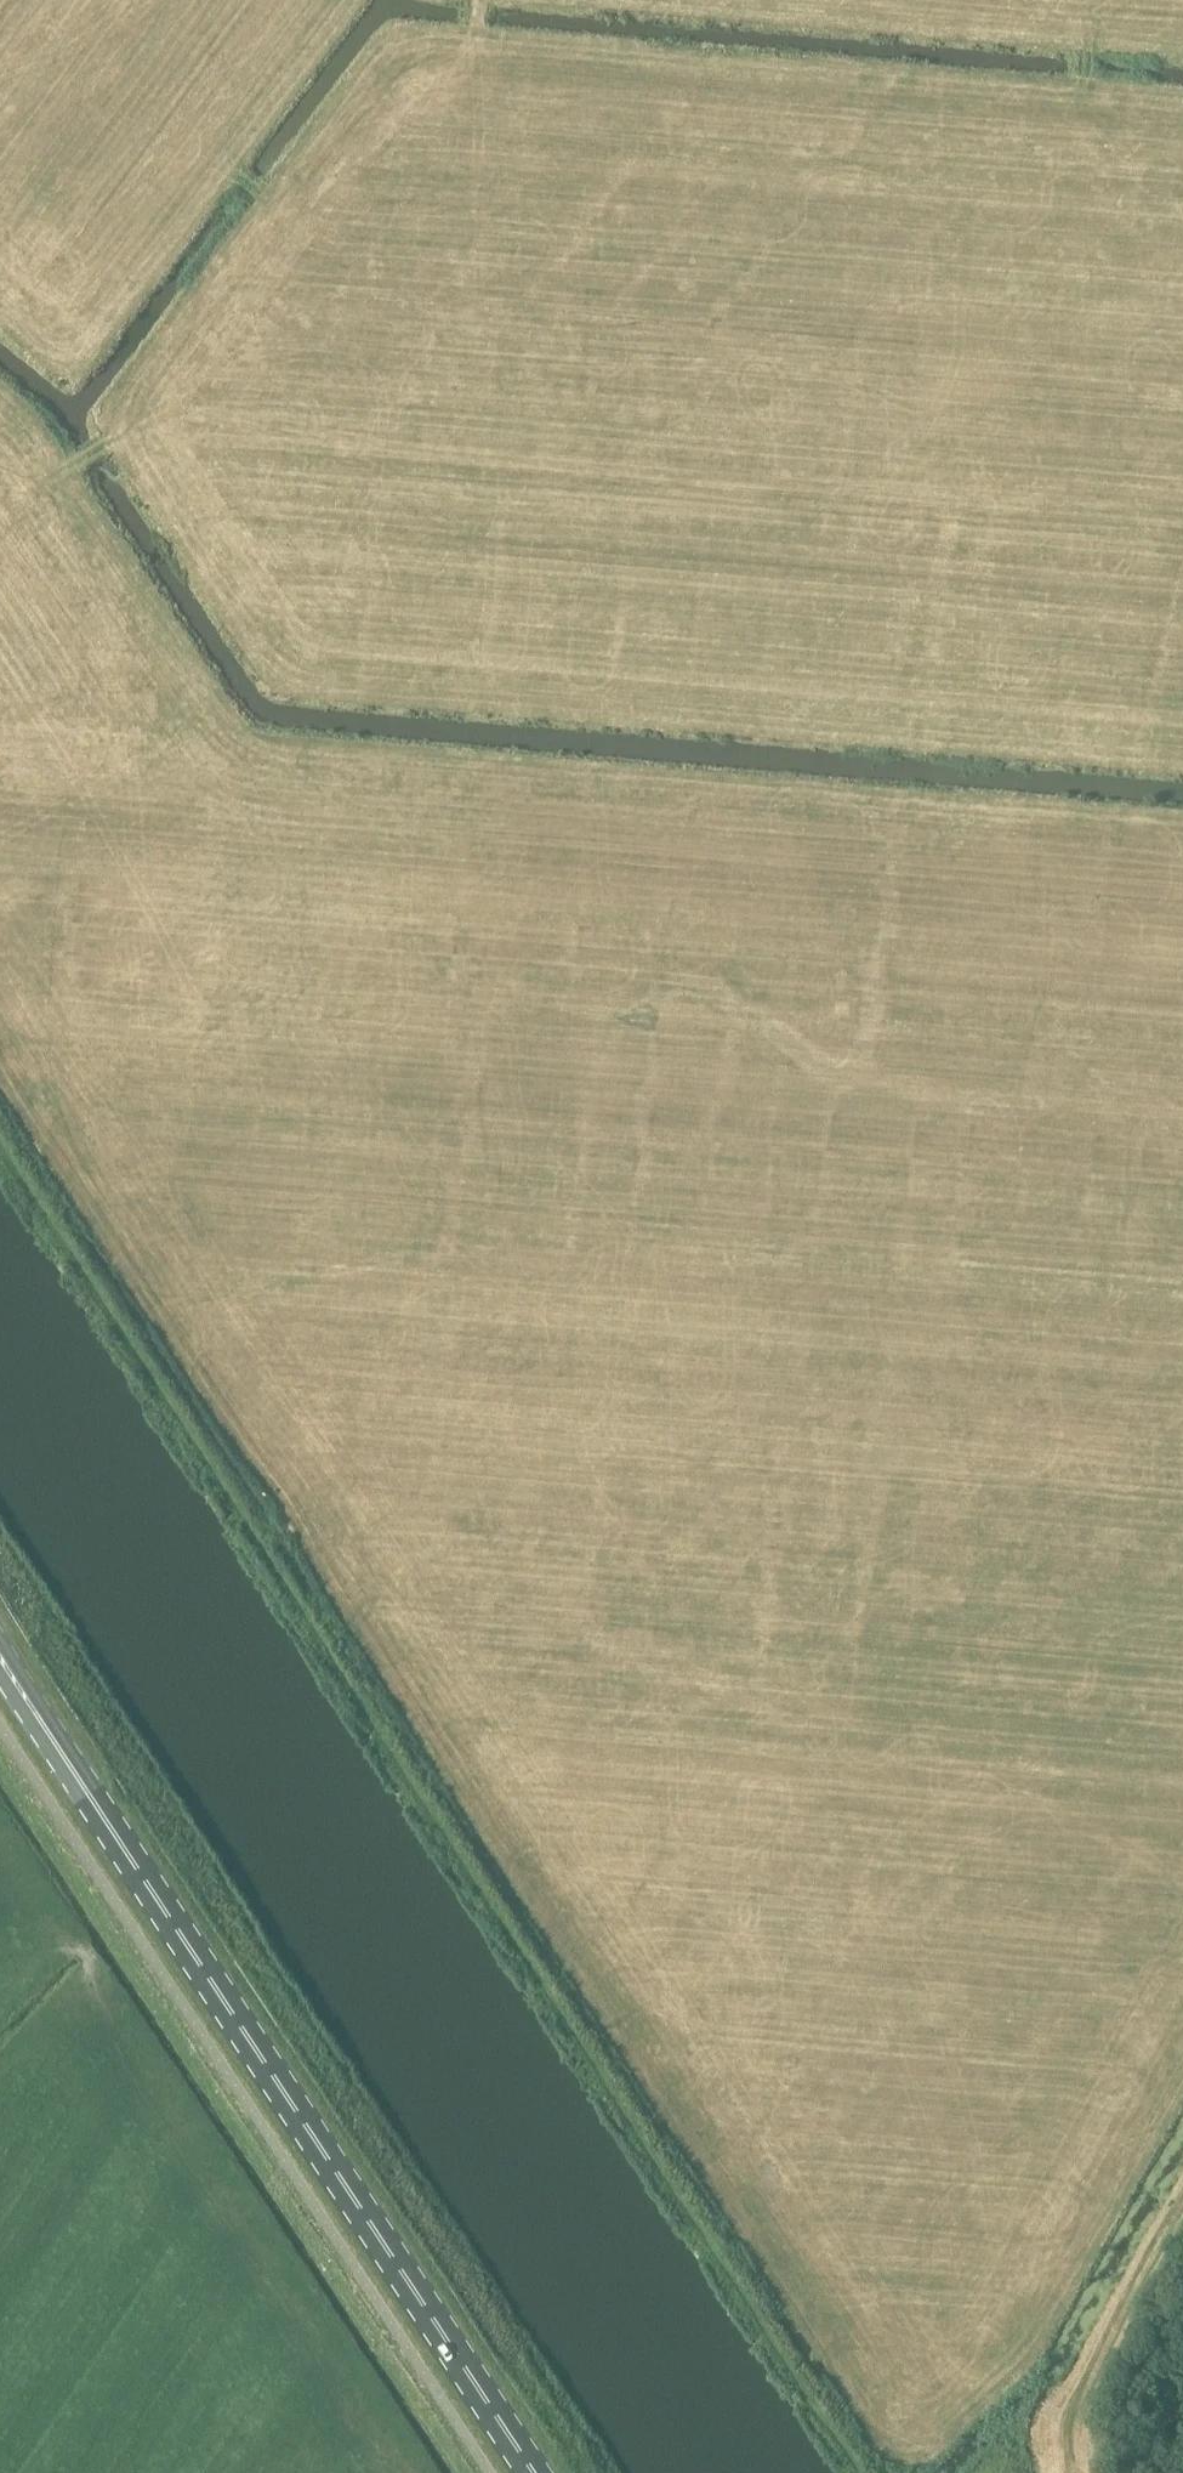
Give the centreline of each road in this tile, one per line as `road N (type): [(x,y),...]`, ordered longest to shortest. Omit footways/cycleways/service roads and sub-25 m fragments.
road 1 (track): [(0,1146),(858,2472)]
road 2 (primary): [(532,2472),(0,1660)]

